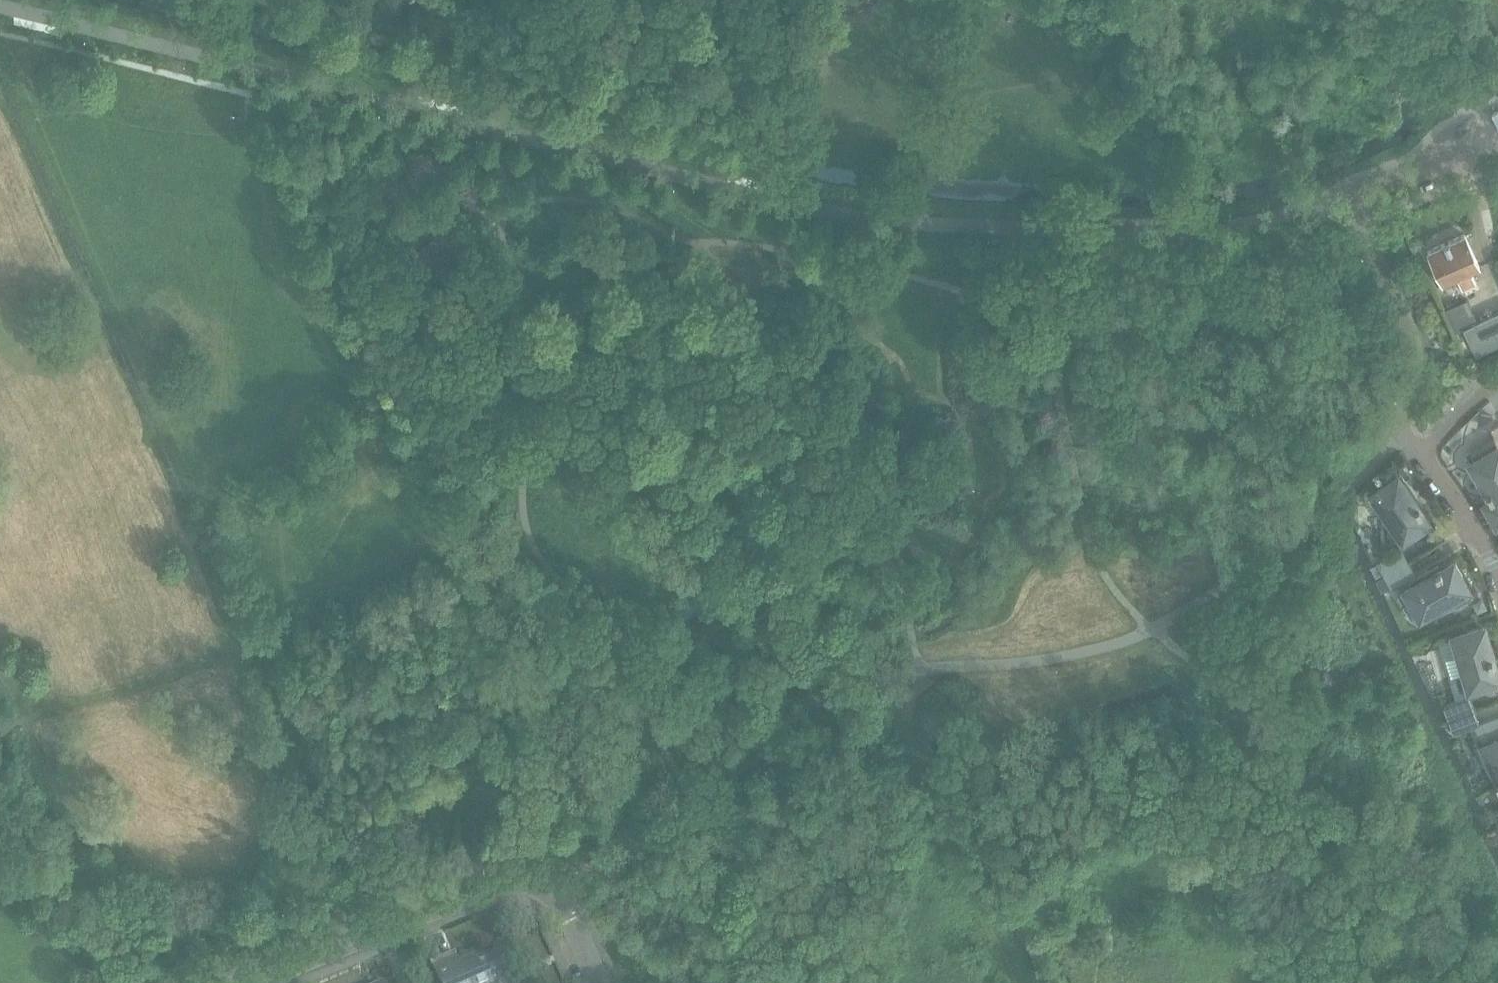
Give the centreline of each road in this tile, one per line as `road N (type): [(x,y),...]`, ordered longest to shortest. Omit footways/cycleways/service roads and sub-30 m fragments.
road 1 (residential): [(598,982),(557,890),(533,876),(492,877),(216,982)]
road 2 (residential): [(1404,398),(1408,334),(1353,195)]
road 3 (residential): [(1497,140),(1353,195)]
road 4 (residential): [(1497,577),(1421,454)]

